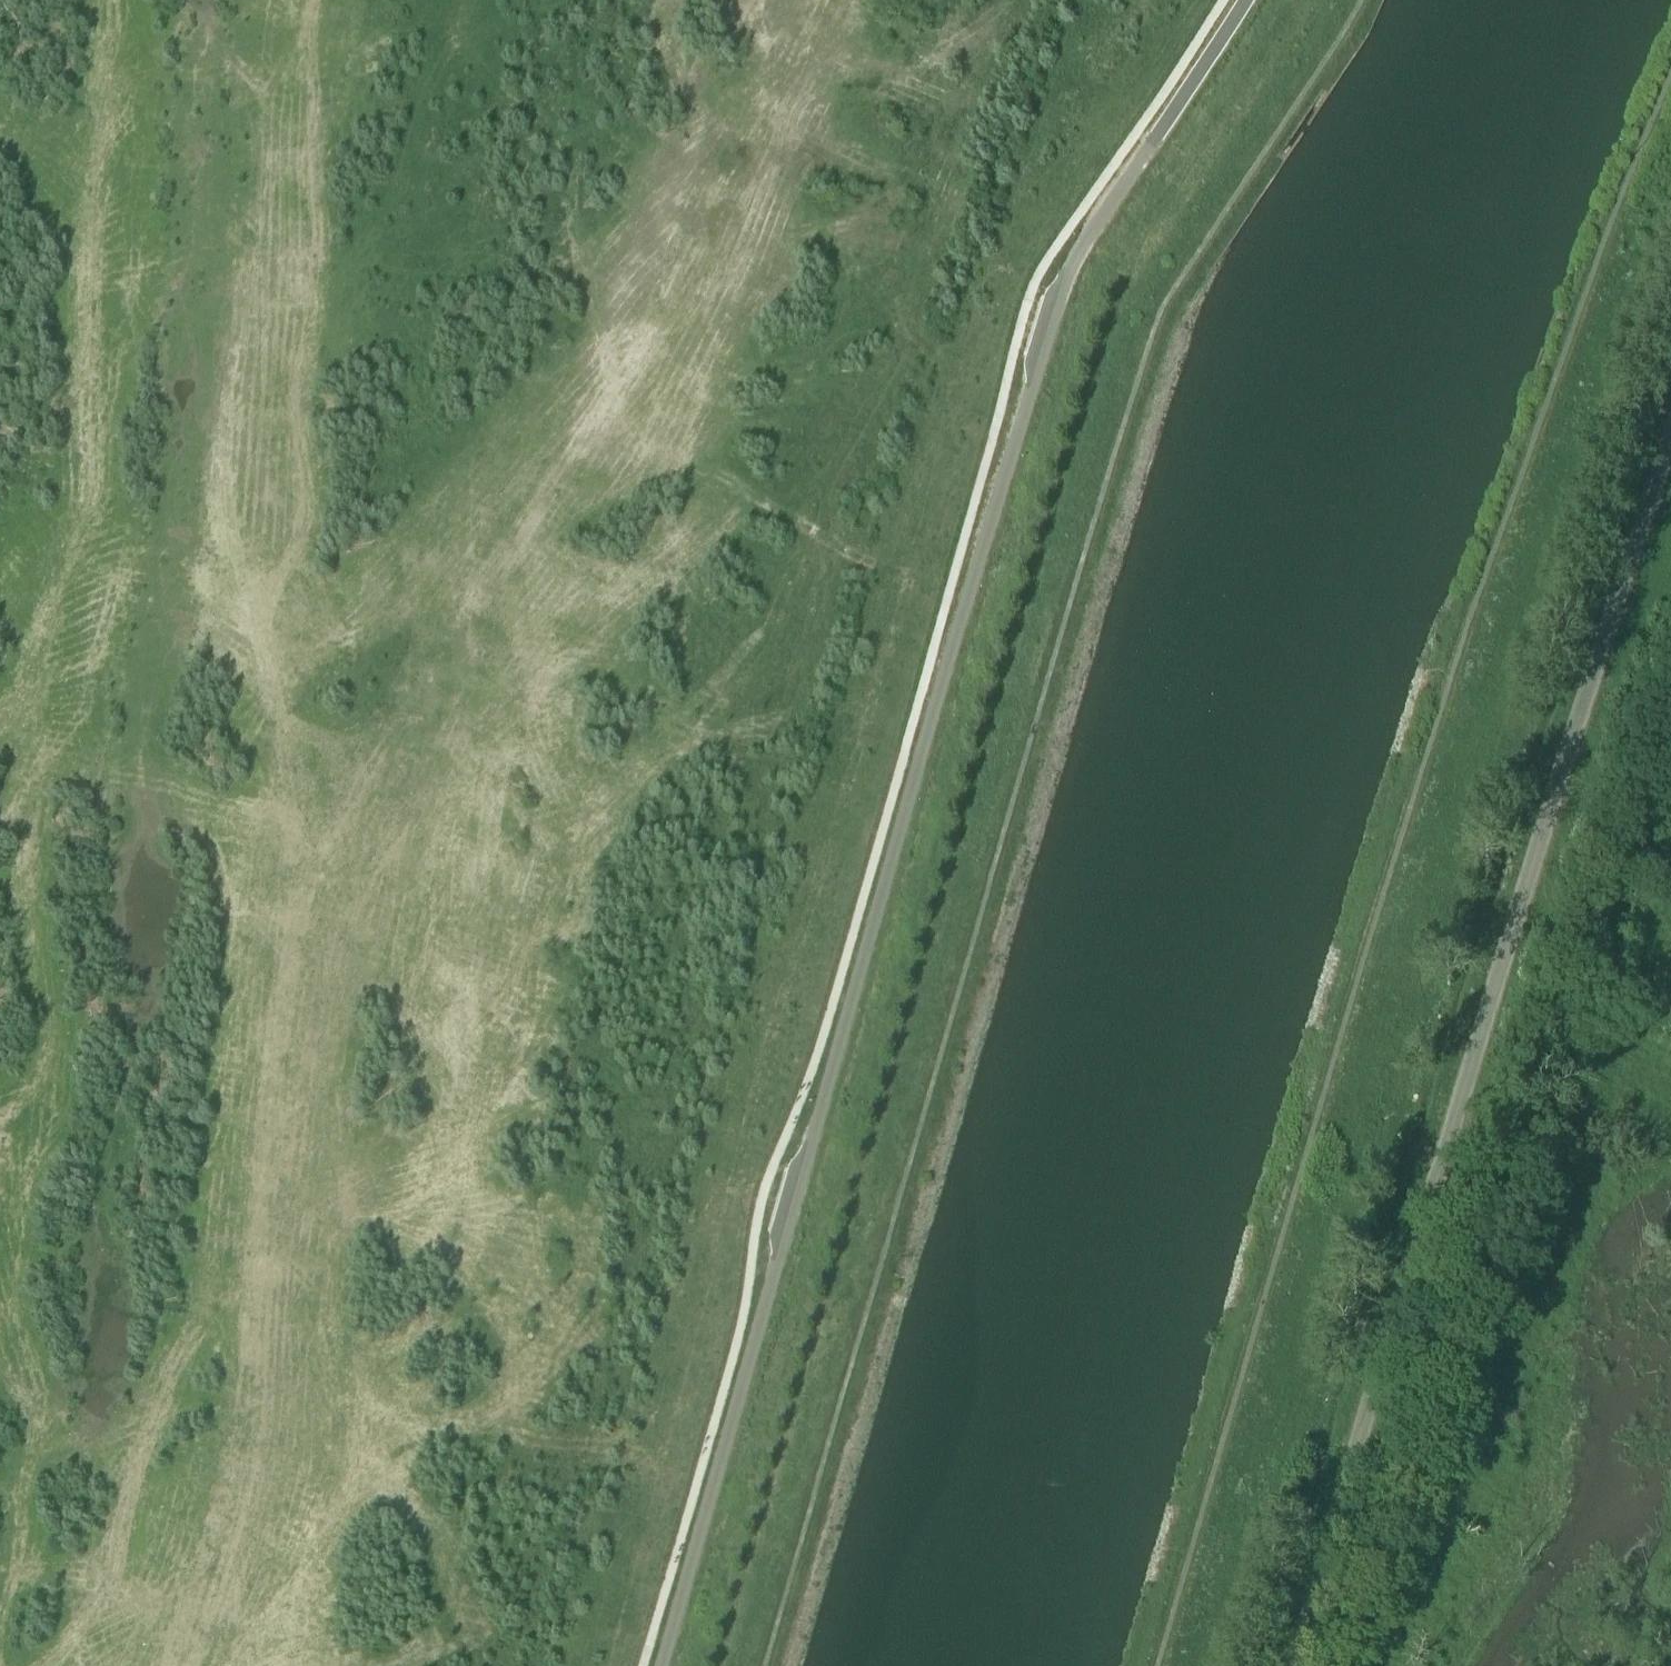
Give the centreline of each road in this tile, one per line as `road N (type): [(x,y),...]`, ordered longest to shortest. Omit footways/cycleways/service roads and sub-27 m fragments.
road 1 (unclassified): [(660,1665),(1066,270),(1244,0)]
road 2 (tertiary): [(1285,1665),(1670,443)]

